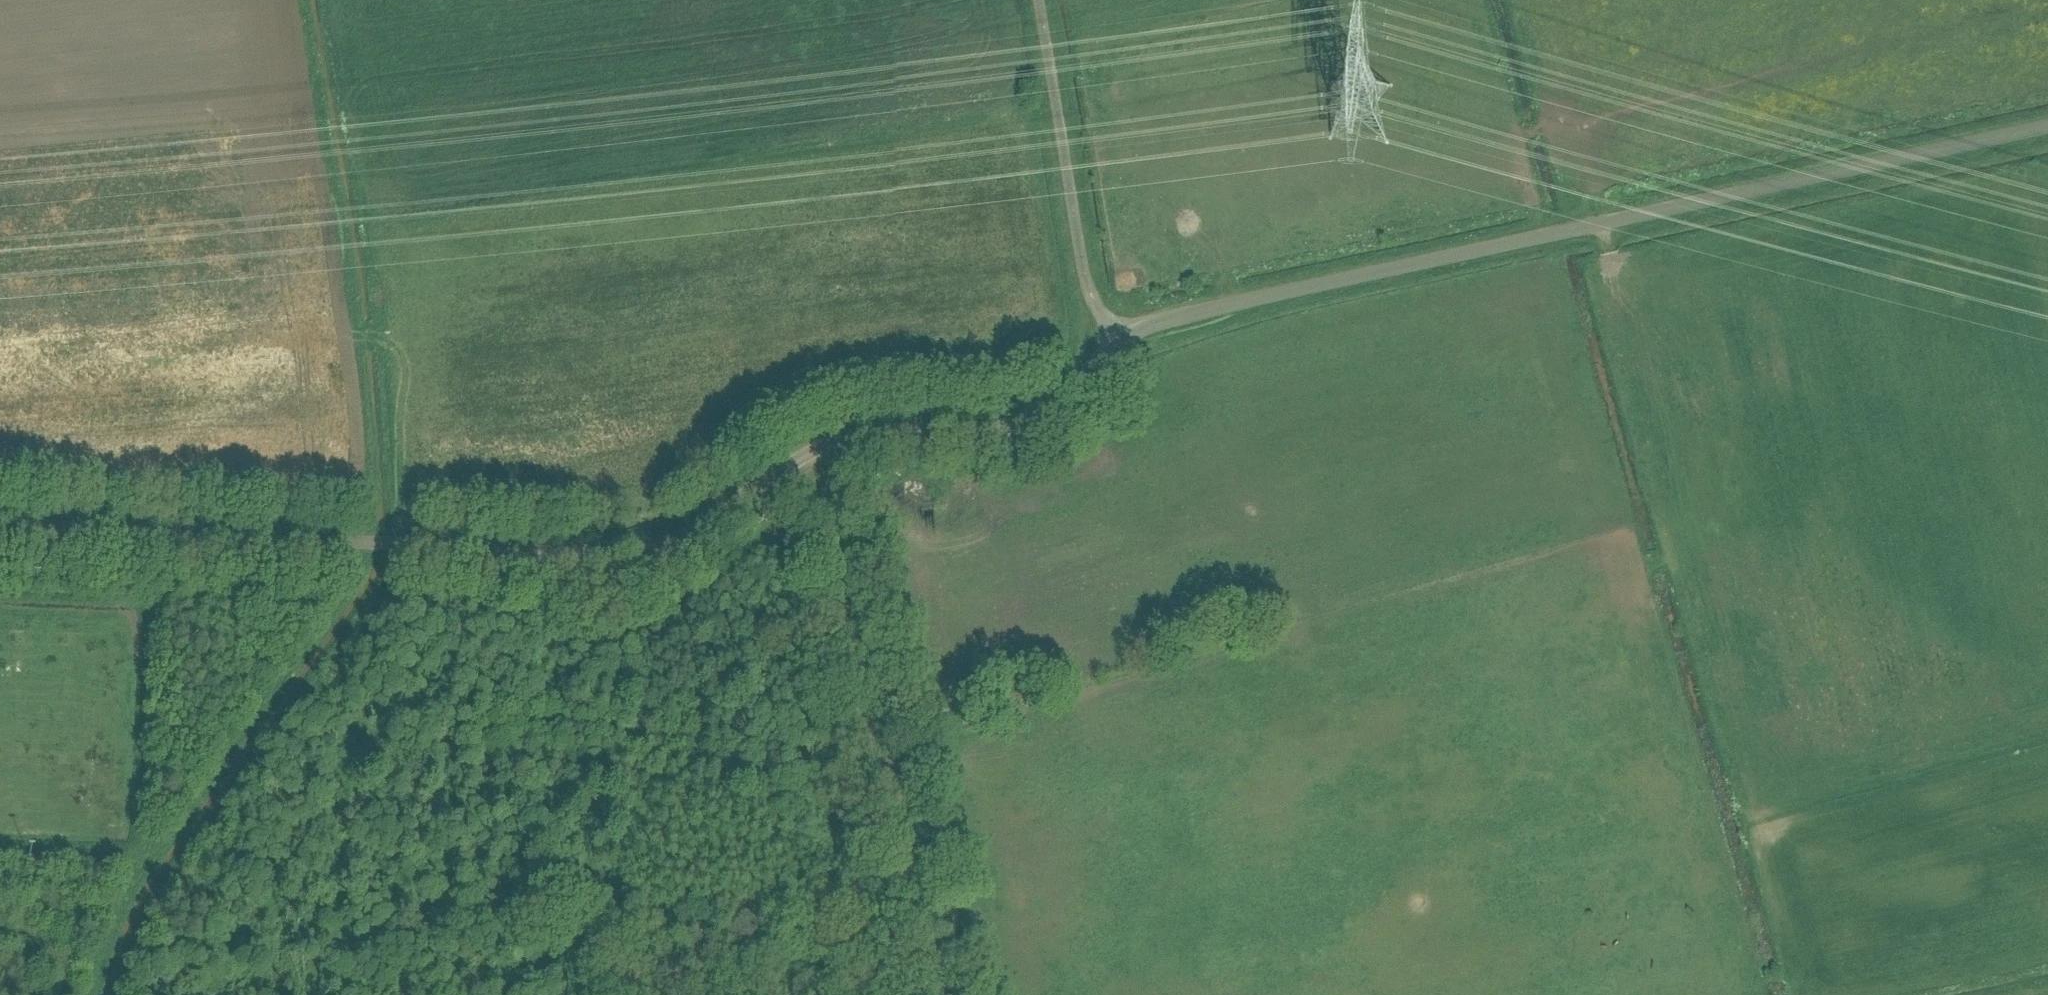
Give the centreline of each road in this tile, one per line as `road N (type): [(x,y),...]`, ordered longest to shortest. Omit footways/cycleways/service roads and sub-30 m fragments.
road 1 (unclassified): [(0,526),(628,554),(658,547),(825,445),(882,433),(1022,426),(1054,409),(1117,341)]
road 2 (unclassified): [(1117,341),(1161,324),(2047,126)]
road 3 (unclassified): [(1117,341),(1086,279),(1037,0)]

